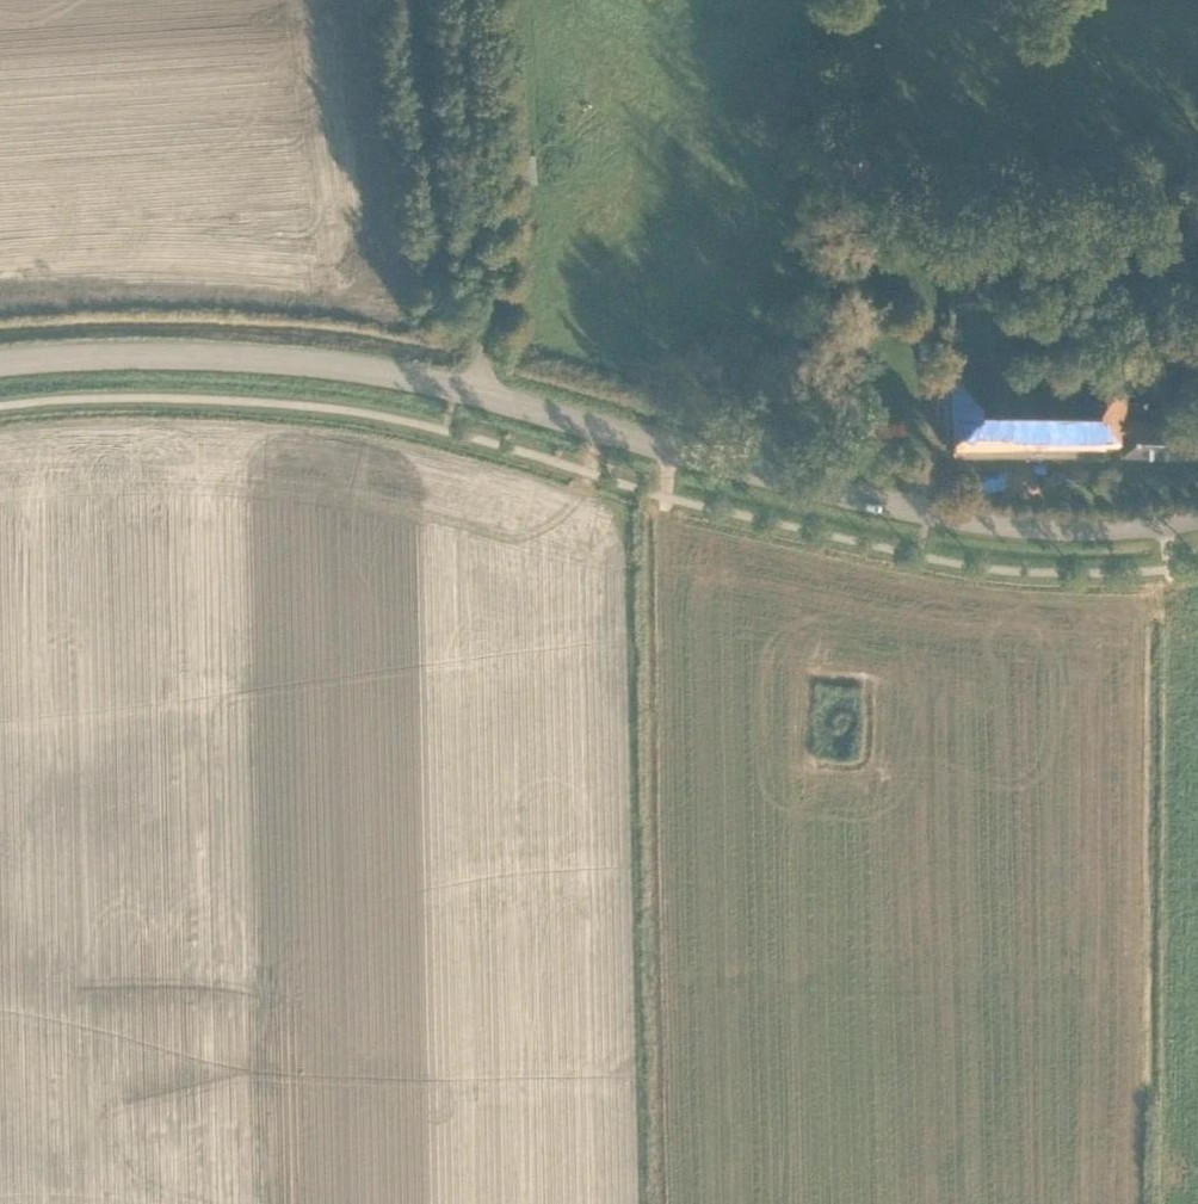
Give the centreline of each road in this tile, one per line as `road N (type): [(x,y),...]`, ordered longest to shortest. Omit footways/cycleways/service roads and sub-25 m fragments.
road 1 (tertiary): [(1197,514),(1086,527),(927,513),(366,365),(187,353),(0,358)]

